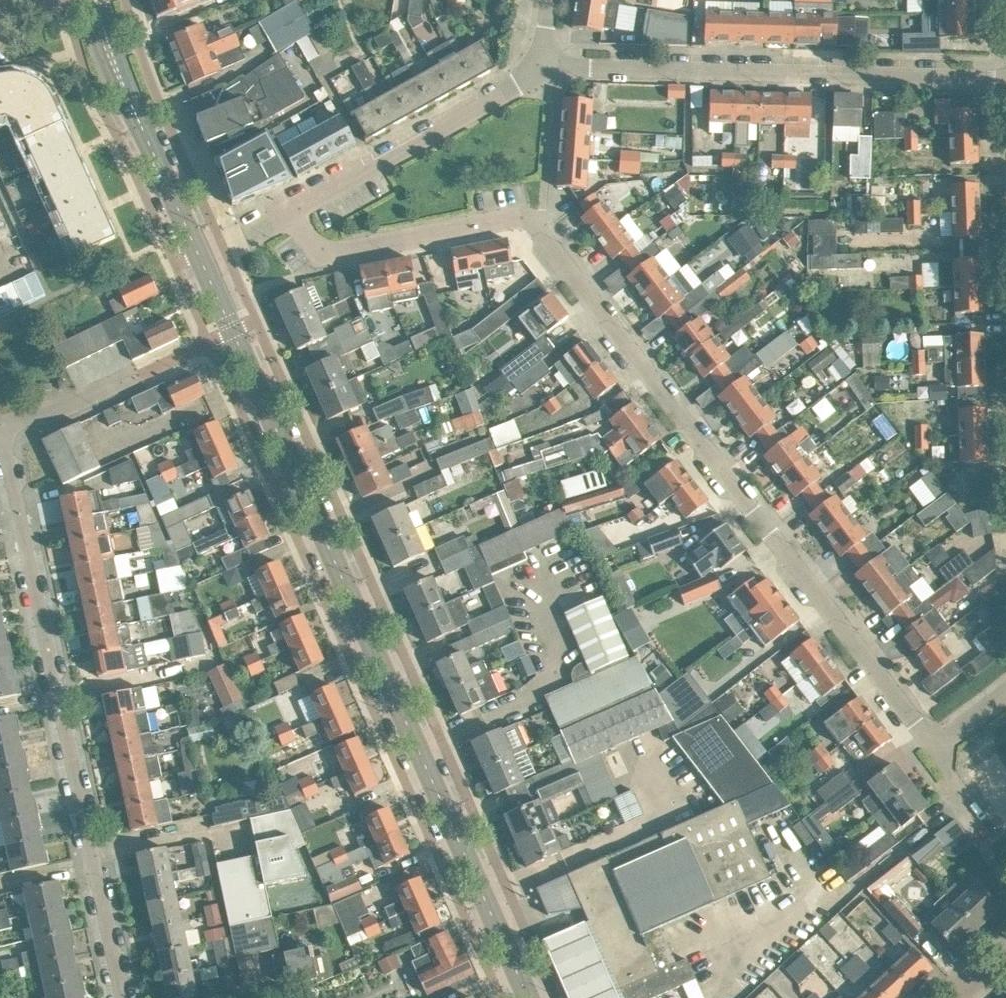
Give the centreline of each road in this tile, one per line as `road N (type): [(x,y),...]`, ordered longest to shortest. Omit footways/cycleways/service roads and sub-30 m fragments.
road 1 (residential): [(936,746),(536,226),(514,218),(325,249),(296,211)]
road 2 (secondary): [(528,997),(200,256)]
road 3 (residential): [(122,997),(0,423)]
road 4 (residential): [(1005,72),(545,67)]
road 5 (residential): [(296,211),(545,67)]
road 6 (secondary): [(200,256),(117,78),(93,0)]
road 7 (residential): [(0,423),(46,414),(139,375)]

